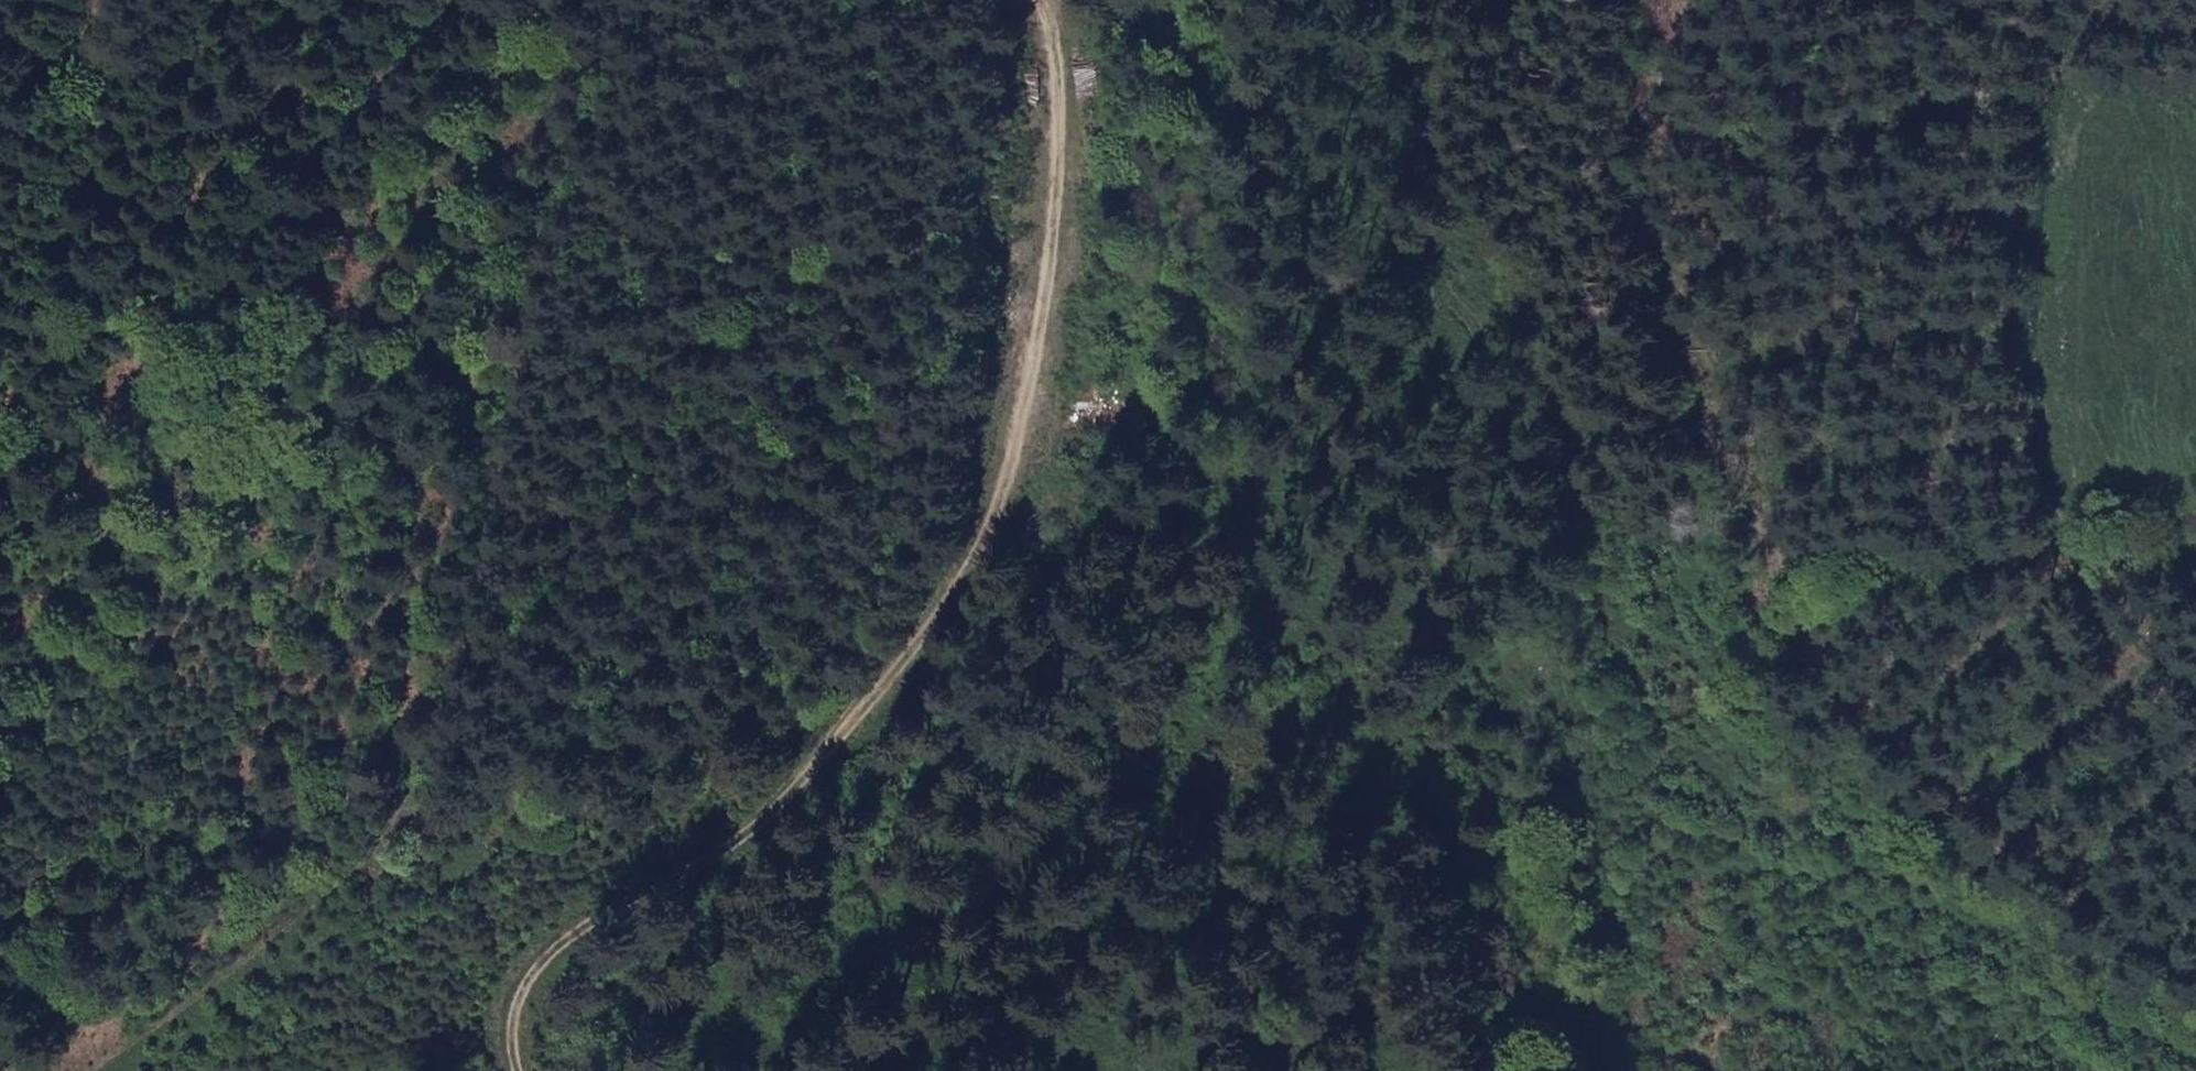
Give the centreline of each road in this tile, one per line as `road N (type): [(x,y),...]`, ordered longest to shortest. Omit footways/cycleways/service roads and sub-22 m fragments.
road 1 (track): [(508,1070),(520,965),(650,866),(916,638),(1027,221),(1064,35),(1042,0)]

